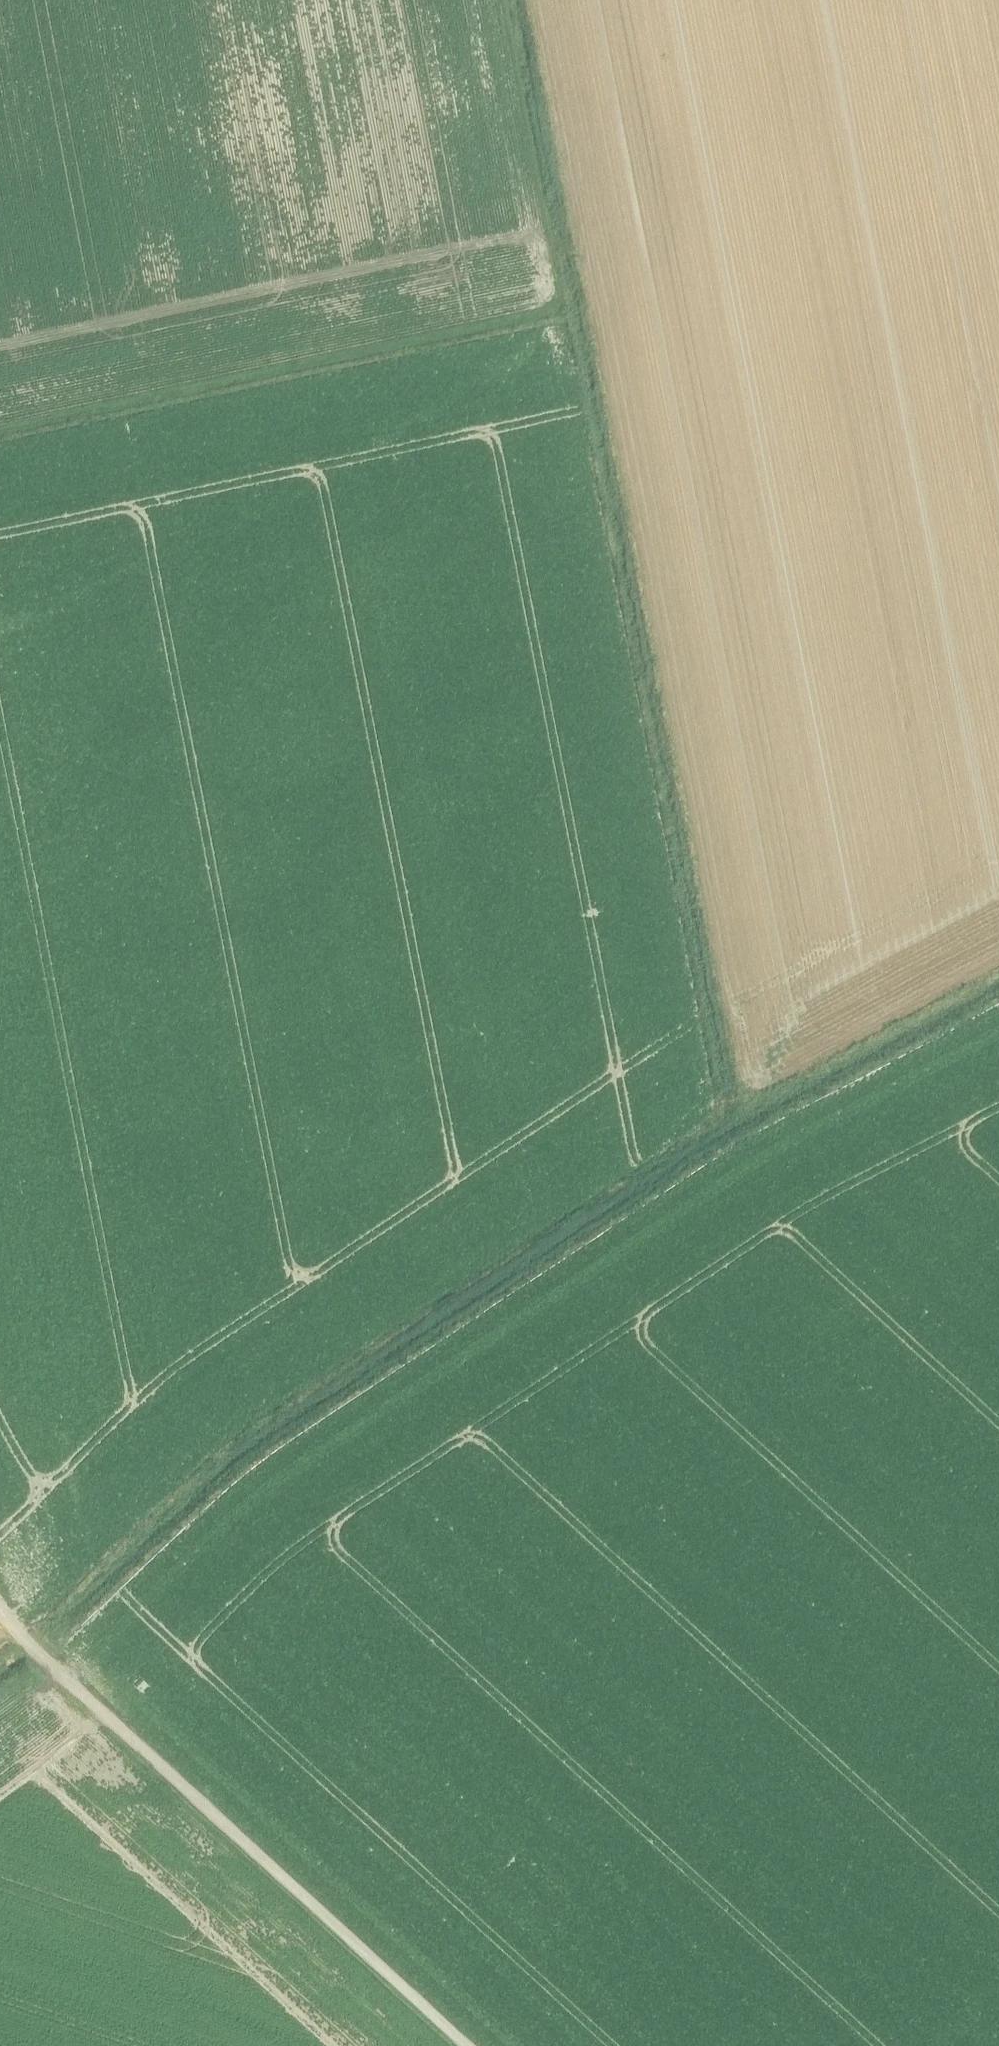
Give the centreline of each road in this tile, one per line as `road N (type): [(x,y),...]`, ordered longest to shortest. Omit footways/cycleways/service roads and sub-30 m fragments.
road 1 (unclassified): [(463,2045),(44,1661)]

